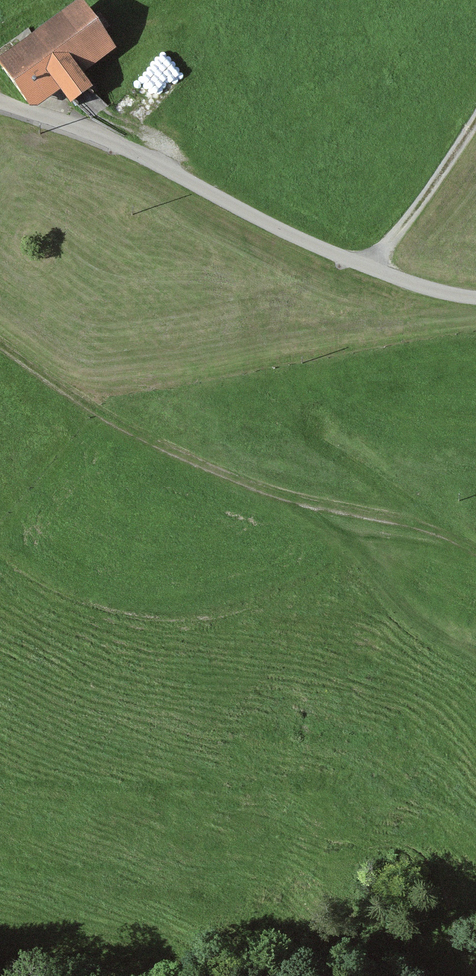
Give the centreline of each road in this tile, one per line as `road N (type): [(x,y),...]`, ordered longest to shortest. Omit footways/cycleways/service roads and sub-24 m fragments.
road 1 (track): [(0,343),(123,425),(284,500),(430,527),(475,559)]
road 2 (unclassified): [(475,299),(368,266),(185,176),(0,100)]
road 3 (track): [(475,667),(442,646),(287,501)]
road 4 (track): [(368,266),(475,126)]

